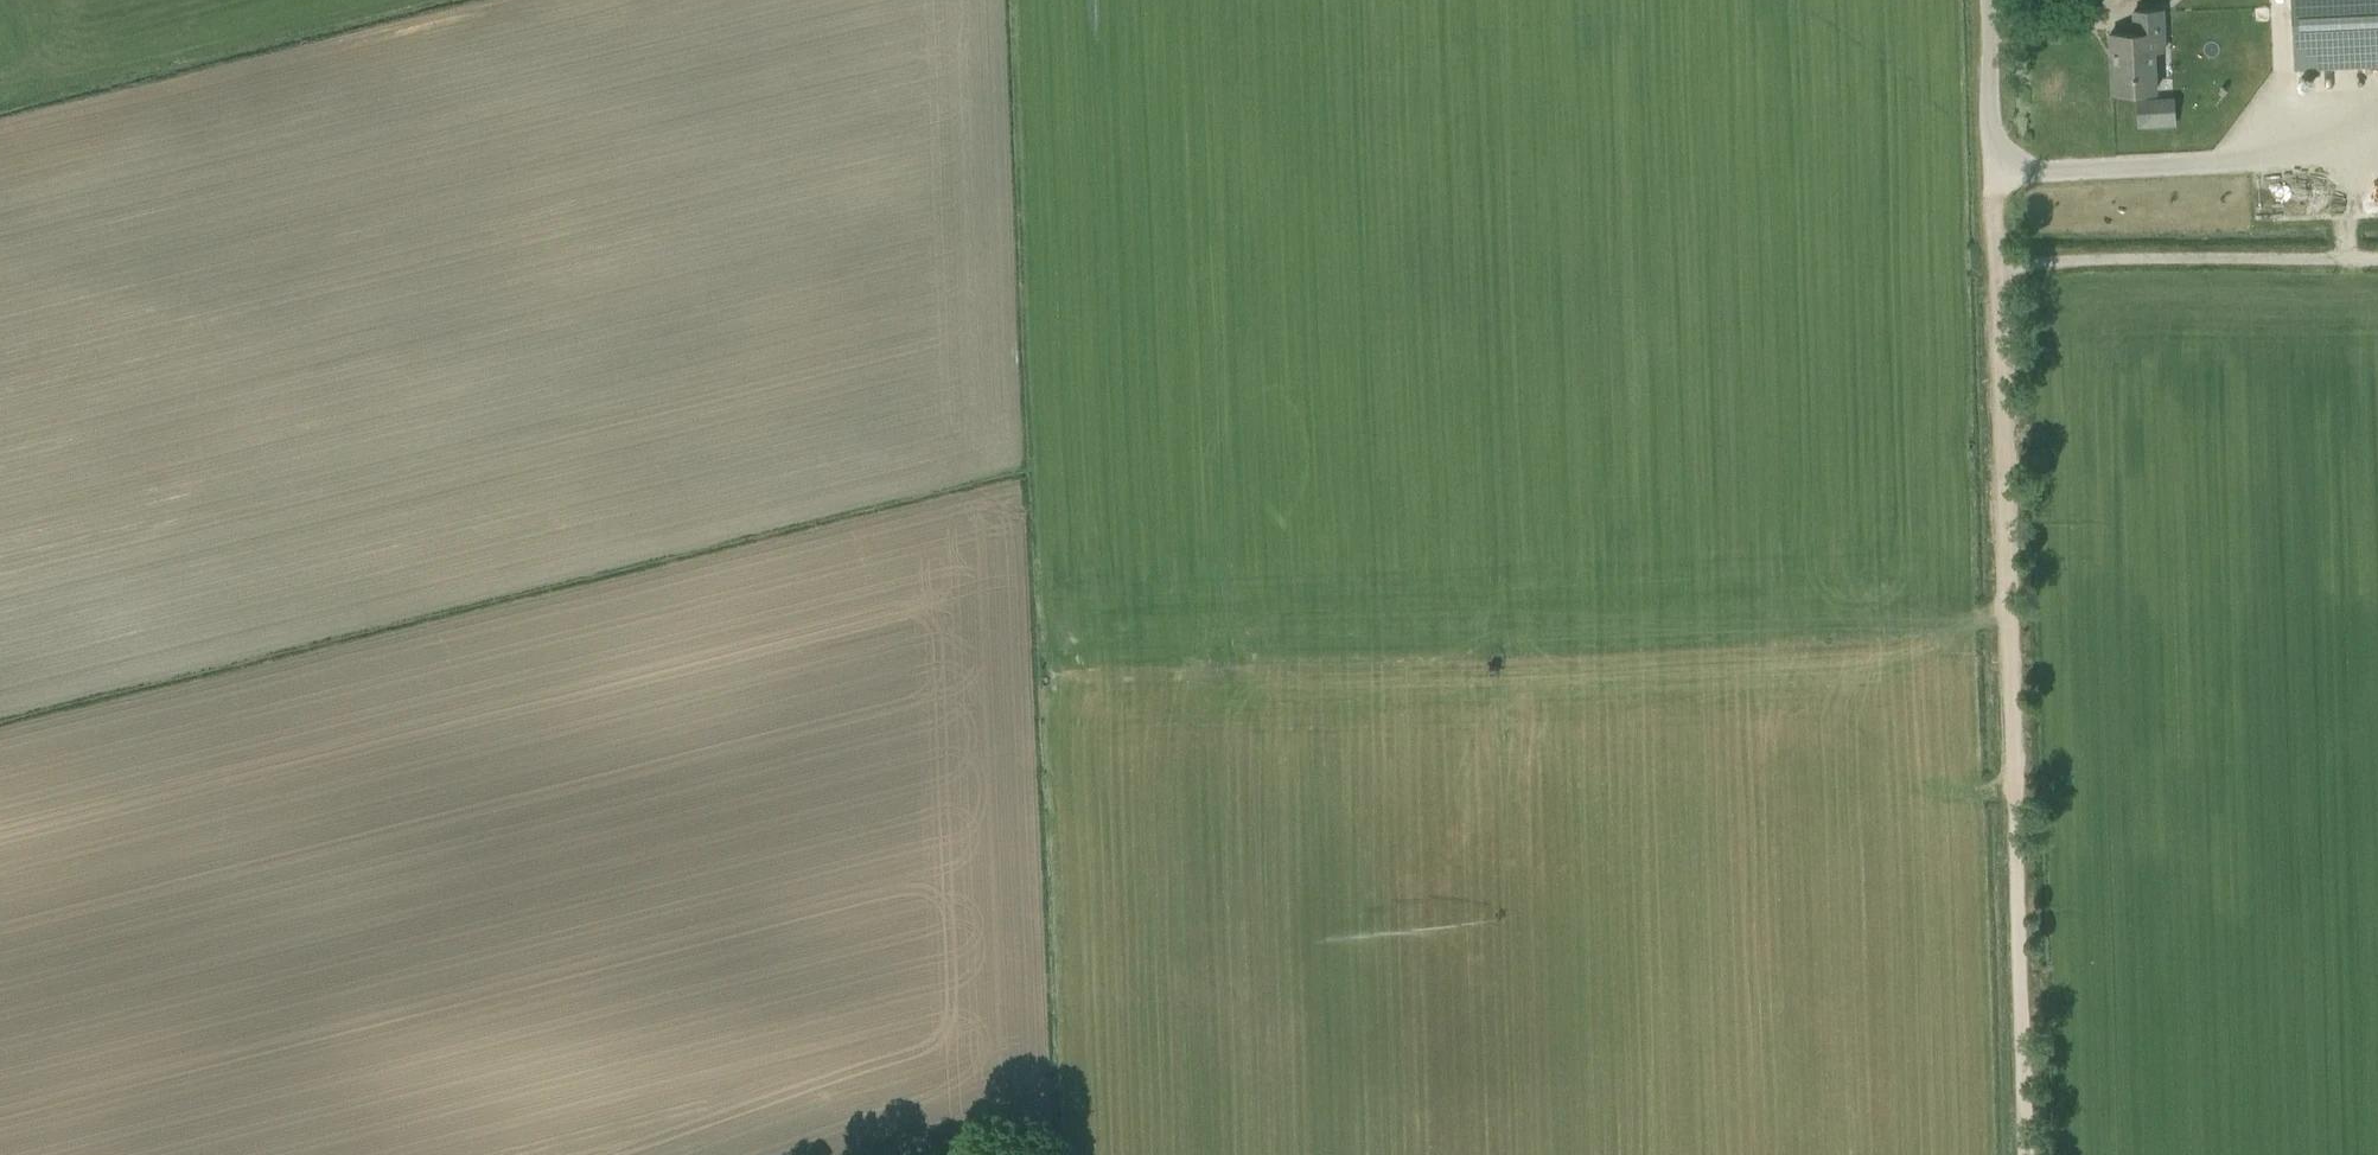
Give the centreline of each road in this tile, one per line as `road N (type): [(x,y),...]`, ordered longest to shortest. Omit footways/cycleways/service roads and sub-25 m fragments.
road 1 (track): [(2024,1154),(1996,266),(2377,258)]
road 2 (unclassified): [(1996,266),(1988,0)]

